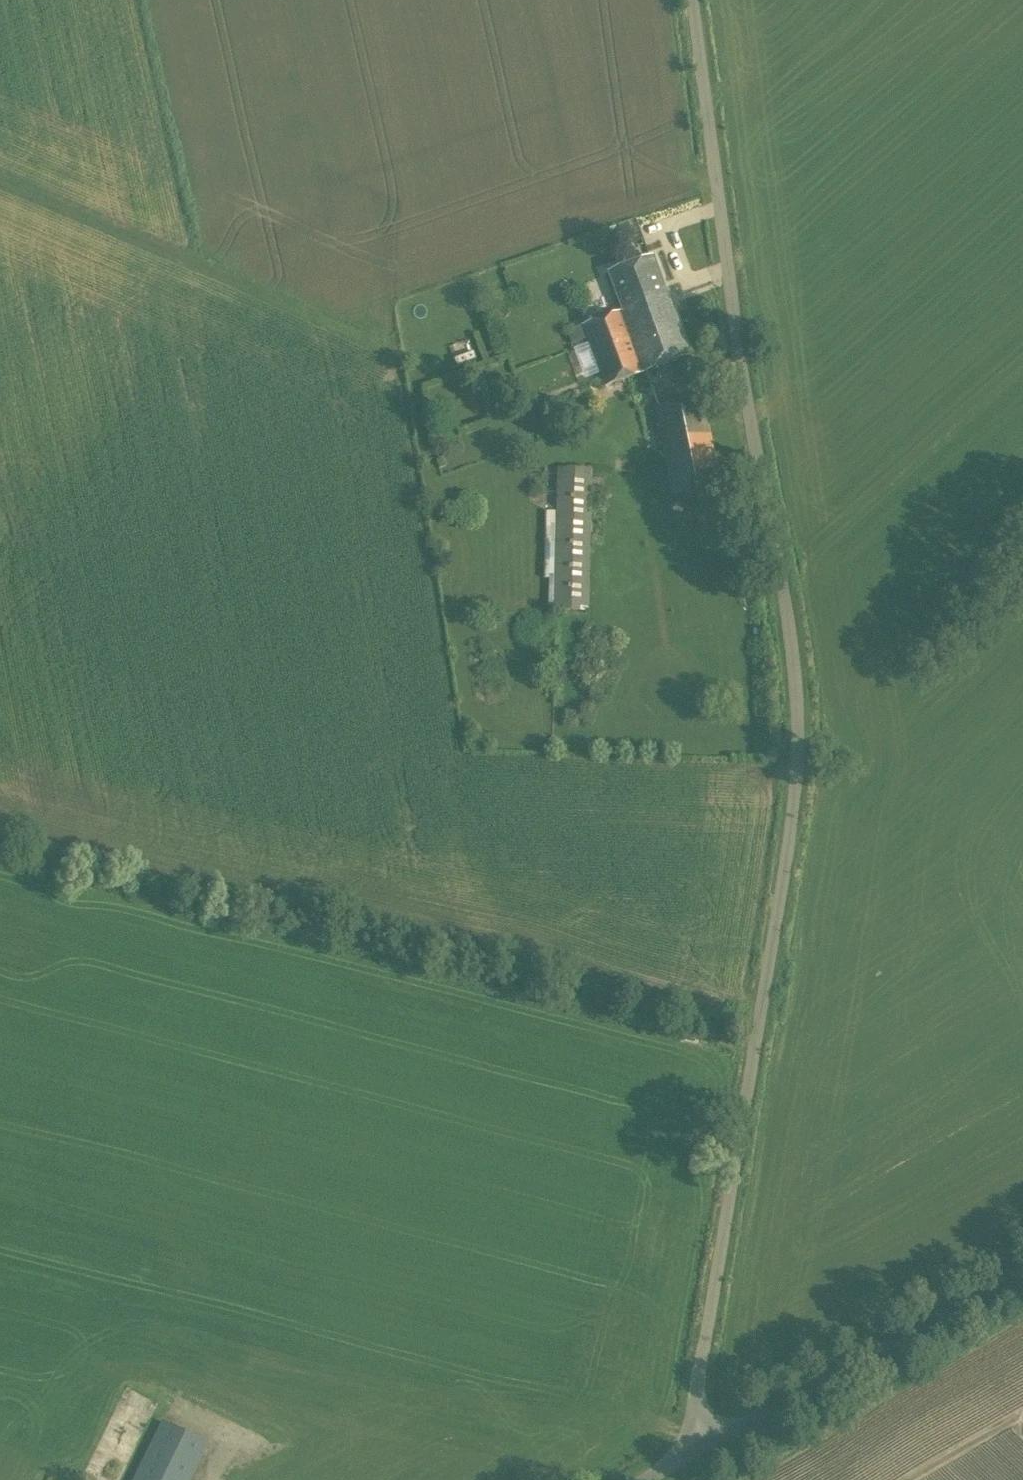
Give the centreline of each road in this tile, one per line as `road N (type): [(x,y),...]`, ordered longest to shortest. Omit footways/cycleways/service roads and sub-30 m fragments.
road 1 (unclassified): [(686,1444),(794,801),(798,709),(691,0)]
road 2 (unclassified): [(686,1444),(1022,1261)]

